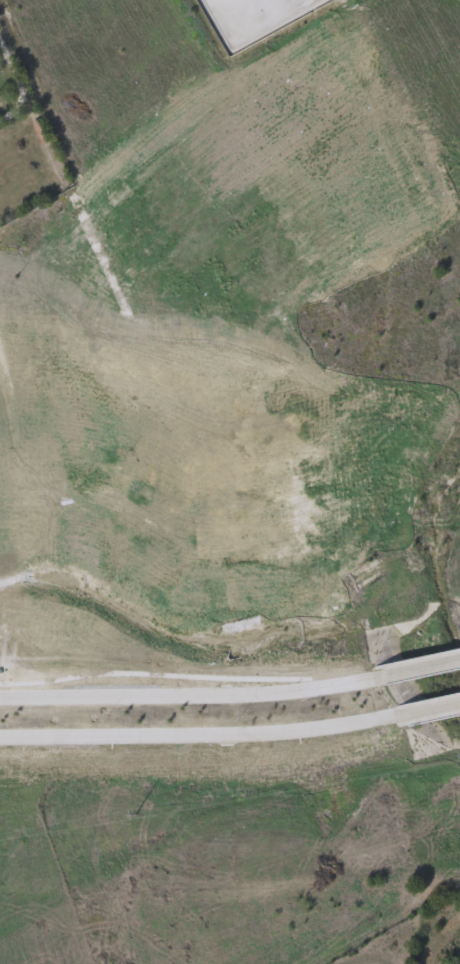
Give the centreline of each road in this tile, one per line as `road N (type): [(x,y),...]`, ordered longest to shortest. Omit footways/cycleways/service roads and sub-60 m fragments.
road 1 (tertiary): [(0,734),(233,733),(382,716)]
road 2 (tertiary): [(374,677),(158,695),(0,692)]

